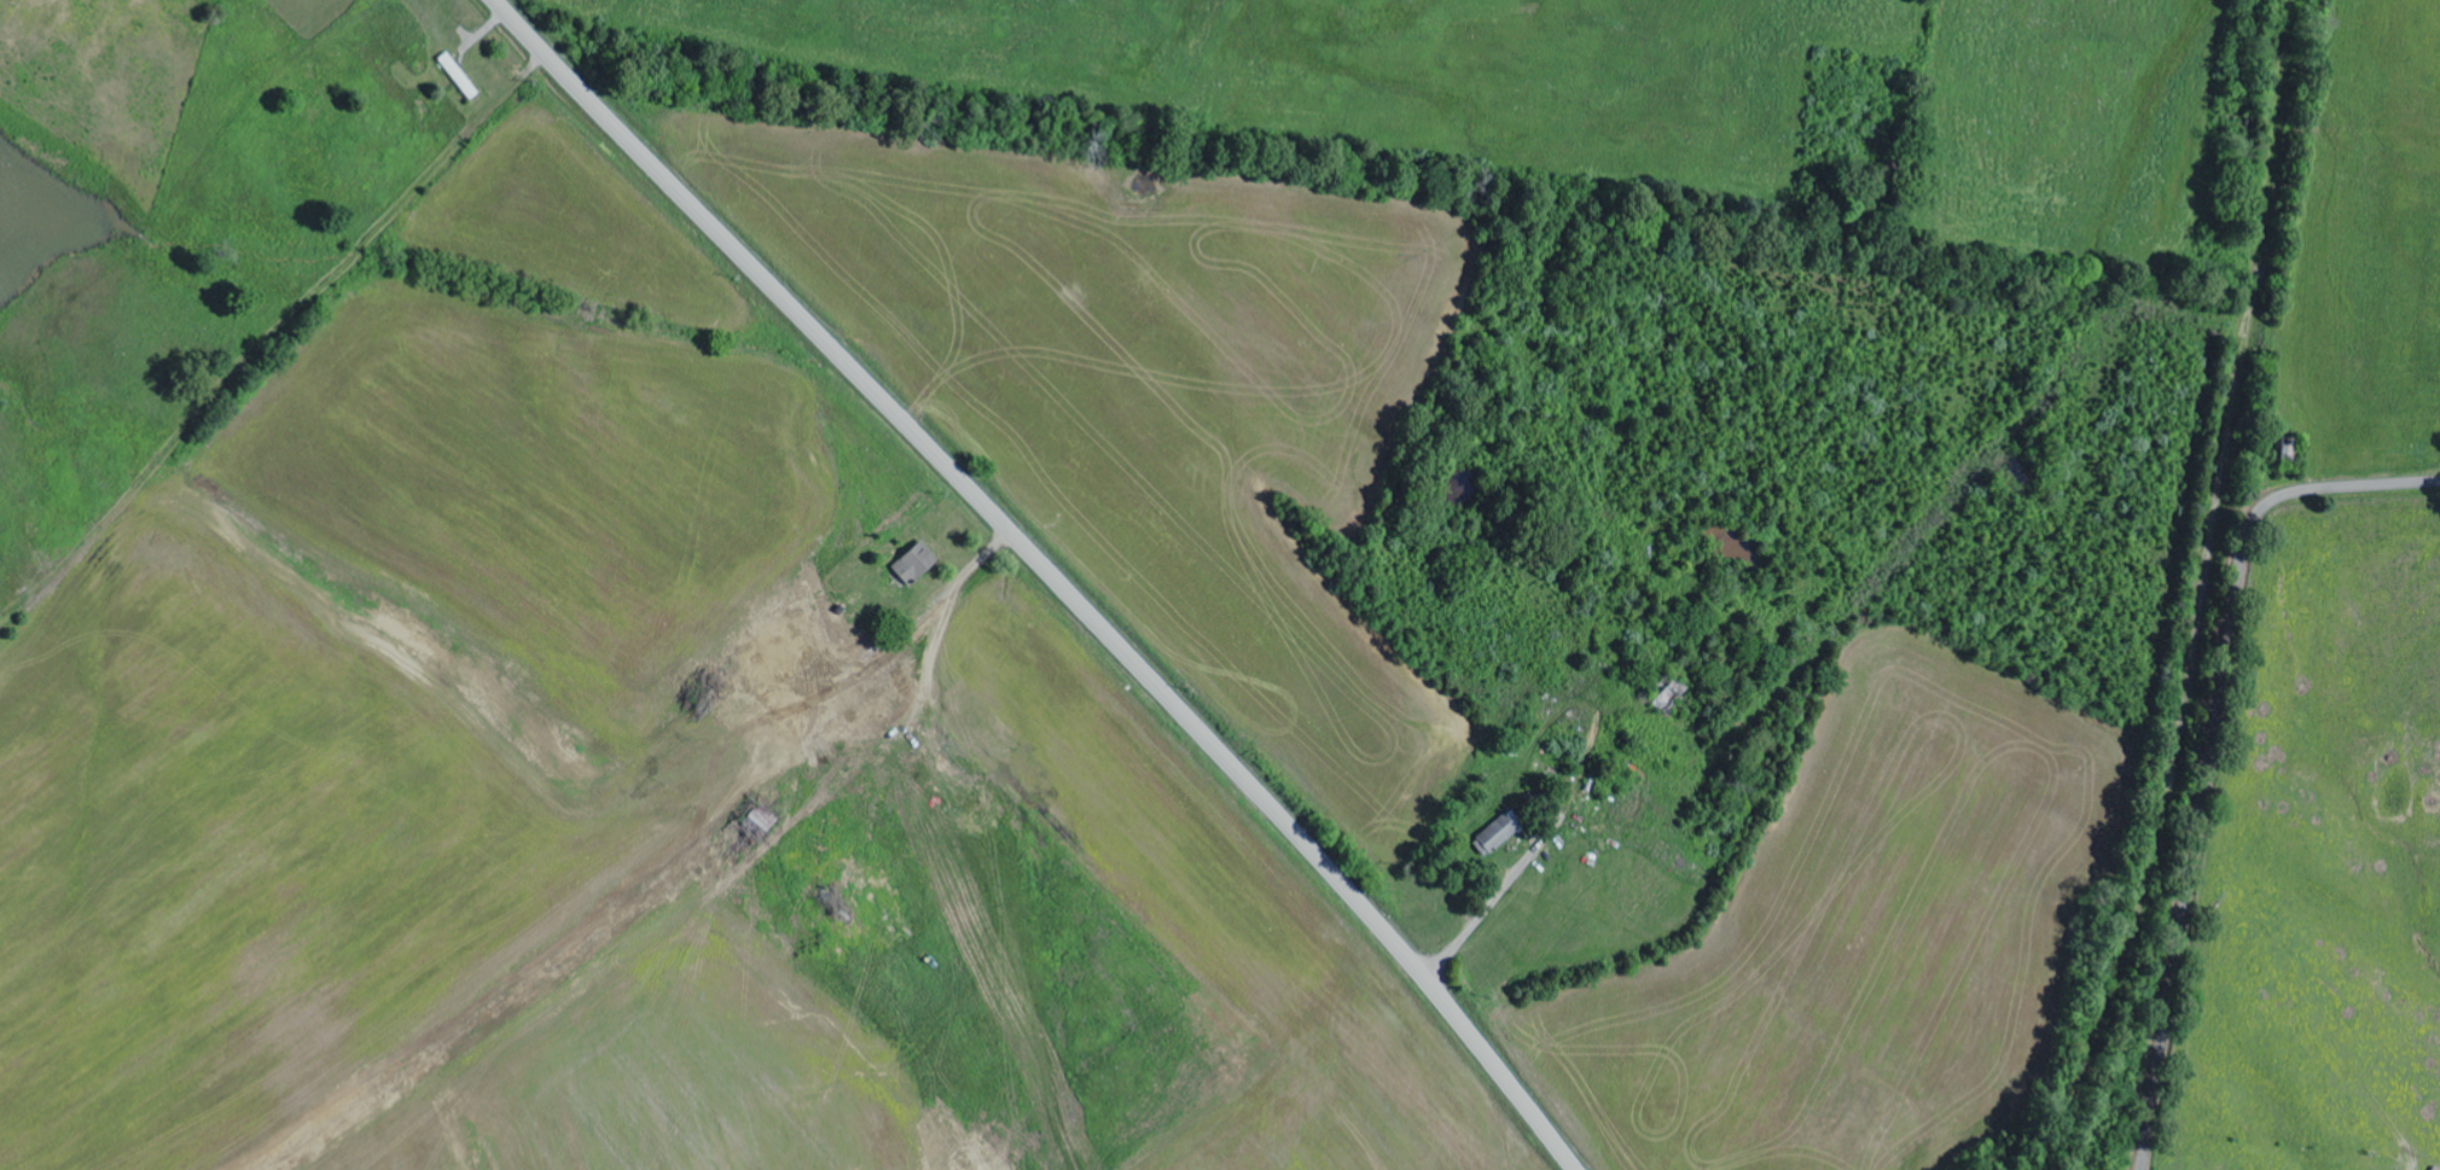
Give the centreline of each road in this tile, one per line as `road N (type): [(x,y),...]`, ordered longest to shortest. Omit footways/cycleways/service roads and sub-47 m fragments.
road 1 (secondary): [(1573,1169),(1354,898),(494,0)]
road 2 (residential): [(2144,1169),(2253,529),(2295,497),(2439,486)]

